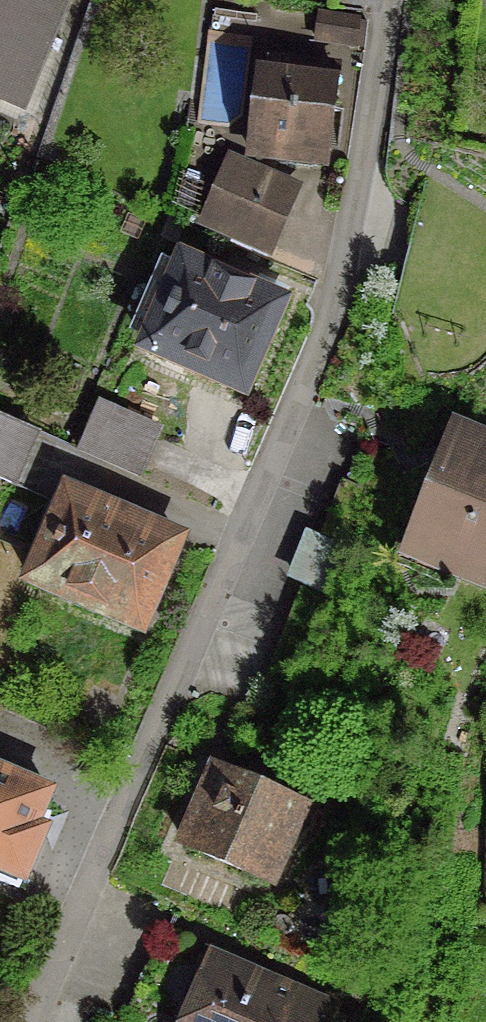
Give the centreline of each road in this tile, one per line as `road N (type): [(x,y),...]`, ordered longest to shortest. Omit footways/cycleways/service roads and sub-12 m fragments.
road 1 (residential): [(384,0),(351,199),(282,455),(36,1021)]

